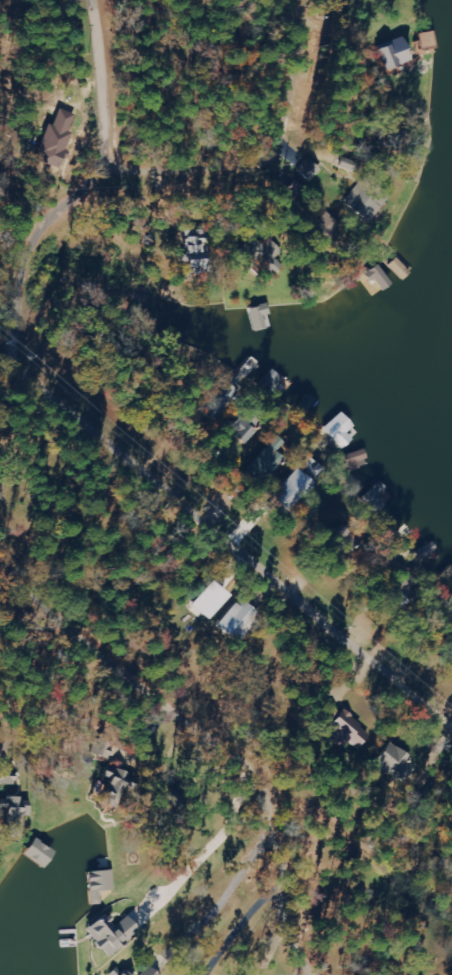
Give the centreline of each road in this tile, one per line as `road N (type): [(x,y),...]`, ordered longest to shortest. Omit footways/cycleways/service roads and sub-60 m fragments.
road 1 (residential): [(103,0),(110,162),(63,199),(37,240),(25,329),(90,425),(154,490),(451,721)]
road 2 (residential): [(289,0),(301,39),(285,119),(219,149),(110,162)]

